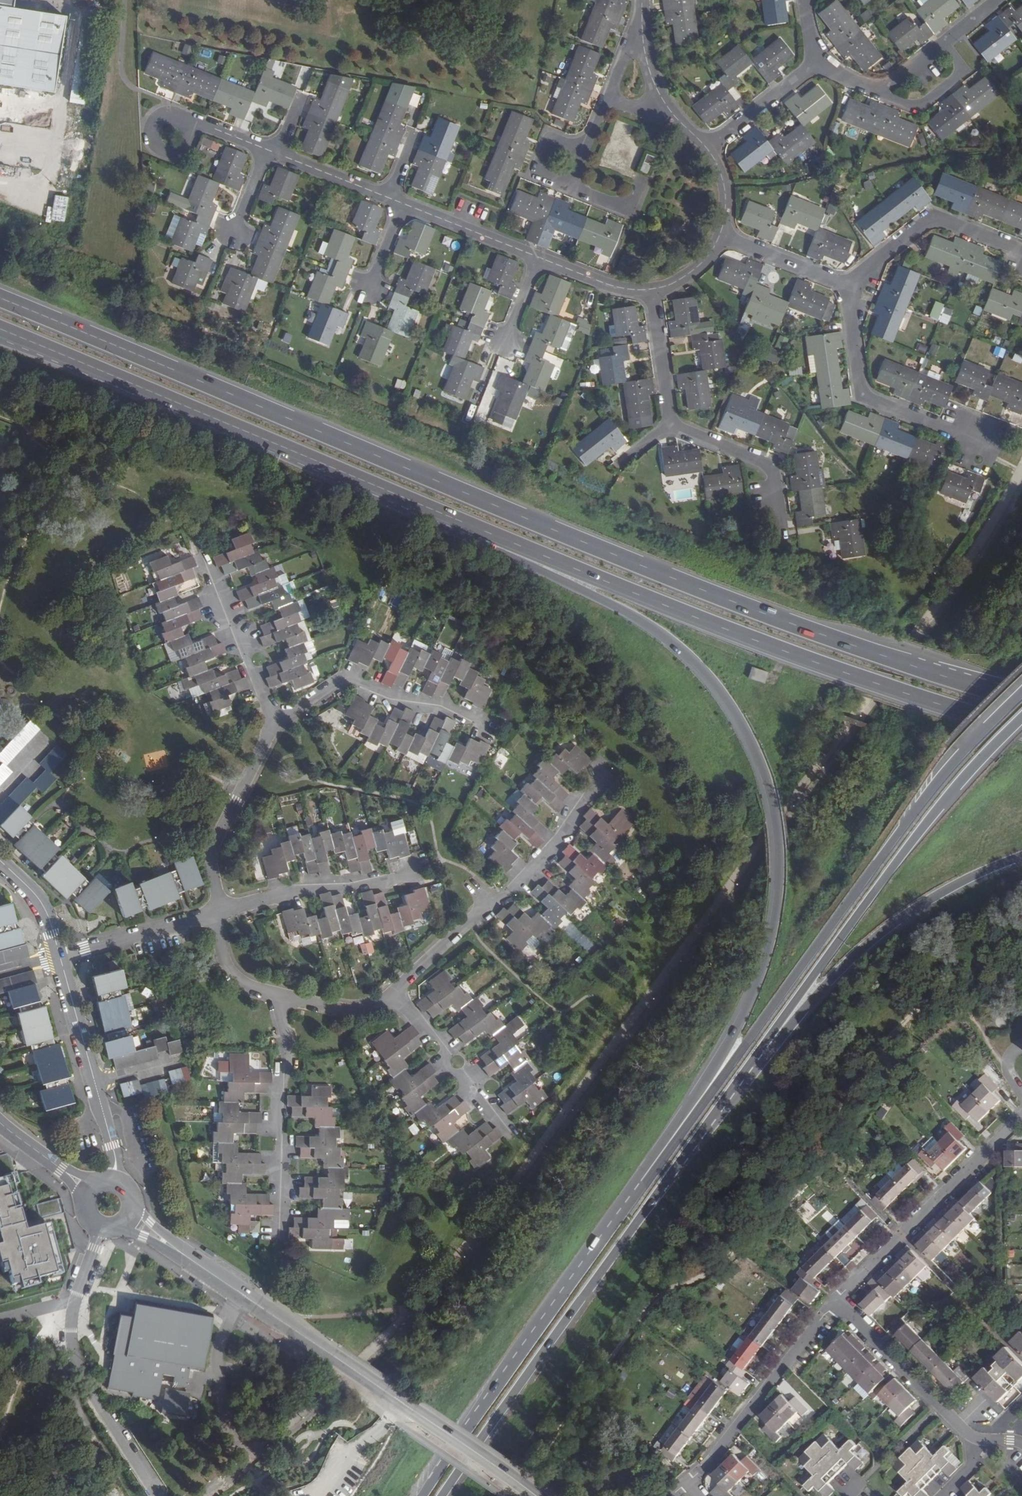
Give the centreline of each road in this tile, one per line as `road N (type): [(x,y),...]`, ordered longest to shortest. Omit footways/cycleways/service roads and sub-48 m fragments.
road 1 (trunk): [(1021,701),(678,581),(0,299)]
road 2 (trunk): [(461,523),(491,549),(607,603),(678,647),(737,717),(773,807),(775,910),(755,984),(645,1184)]
road 3 (trunk): [(1021,691),(903,826),(645,1184)]
road 4 (trunk): [(461,523),(655,604),(1021,729)]
road 5 (trunk): [(442,1495),(763,1046)]
road 6 (trunk): [(0,330),(461,523)]
road 7 (residential): [(538,1495),(134,1221)]
road 8 (trunk): [(763,1046),(922,829),(1021,716)]
road 9 (trunk): [(645,1184),(423,1495)]
road 10 (trunk): [(763,1046),(888,928),(1021,856)]
road 11 (residential): [(597,775),(541,857),(395,992)]
road 12 (residential): [(834,1300),(1021,1116)]
road 13 (residential): [(850,286),(863,396),(967,438),(990,457)]
road 14 (residential): [(279,1240),(287,1053),(274,995)]
road 15 (residential): [(834,1300),(688,1483)]
road 16 (residential): [(60,956),(117,1179)]
road 17 (residential): [(483,724),(350,679),(276,721)]
road 18 (residential): [(276,721),(214,847),(223,912)]
road 19 (residential): [(850,286),(933,217),(1021,253)]
road 20 (residential): [(979,1440),(952,1422),(834,1300)]
road 21 (residential): [(413,873),(295,888),(223,912)]
road 22 (residential): [(510,1133),(462,1074),(442,1071),(445,1052),(395,992)]
road 23 (residential): [(198,546),(276,721)]
road 24 (residential): [(670,425),(773,469),(782,539)]
road 25 (residential): [(211,915),(60,956)]
road 26 (residential): [(404,204),(539,258)]
road 27 (residential): [(877,92),(919,109),(964,73),(945,39)]
road 28 (residential): [(707,149),(817,63)]
road 29 (residential): [(720,236),(850,286)]
road 30 (residential): [(650,290),(670,425)]
road 31 (residential): [(395,992),(347,1009),(274,995)]
road 32 (residential): [(187,118),(169,111),(156,117),(152,143),(177,153),(189,144),(191,124)]

